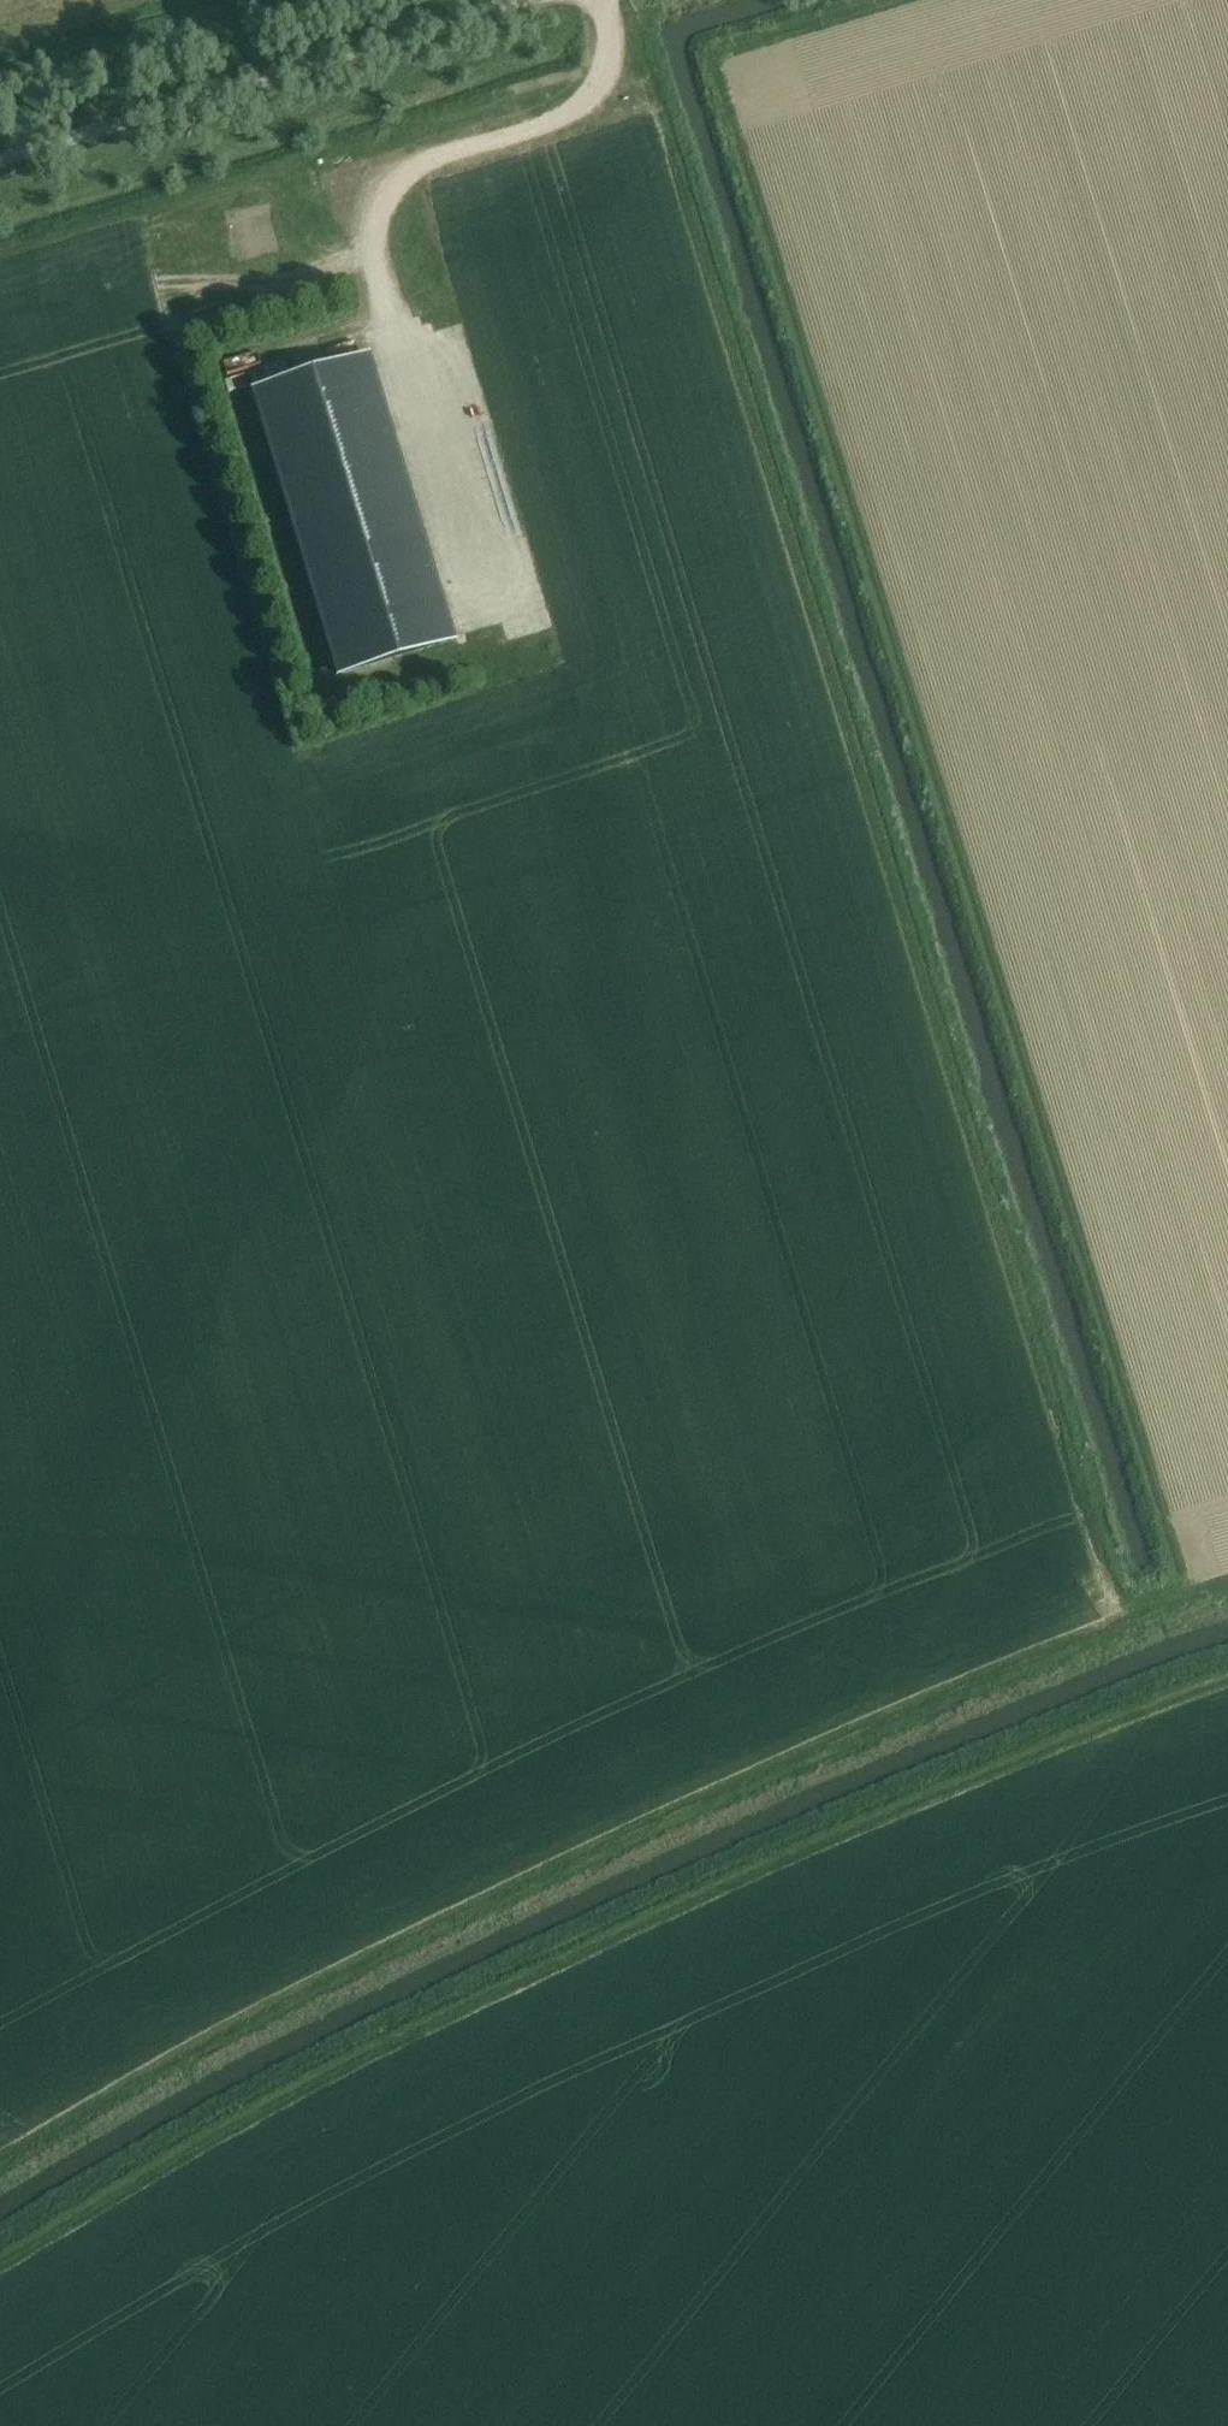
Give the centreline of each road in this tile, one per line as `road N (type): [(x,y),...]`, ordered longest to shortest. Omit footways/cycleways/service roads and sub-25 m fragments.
road 1 (unclassified): [(0,163),(531,0)]

